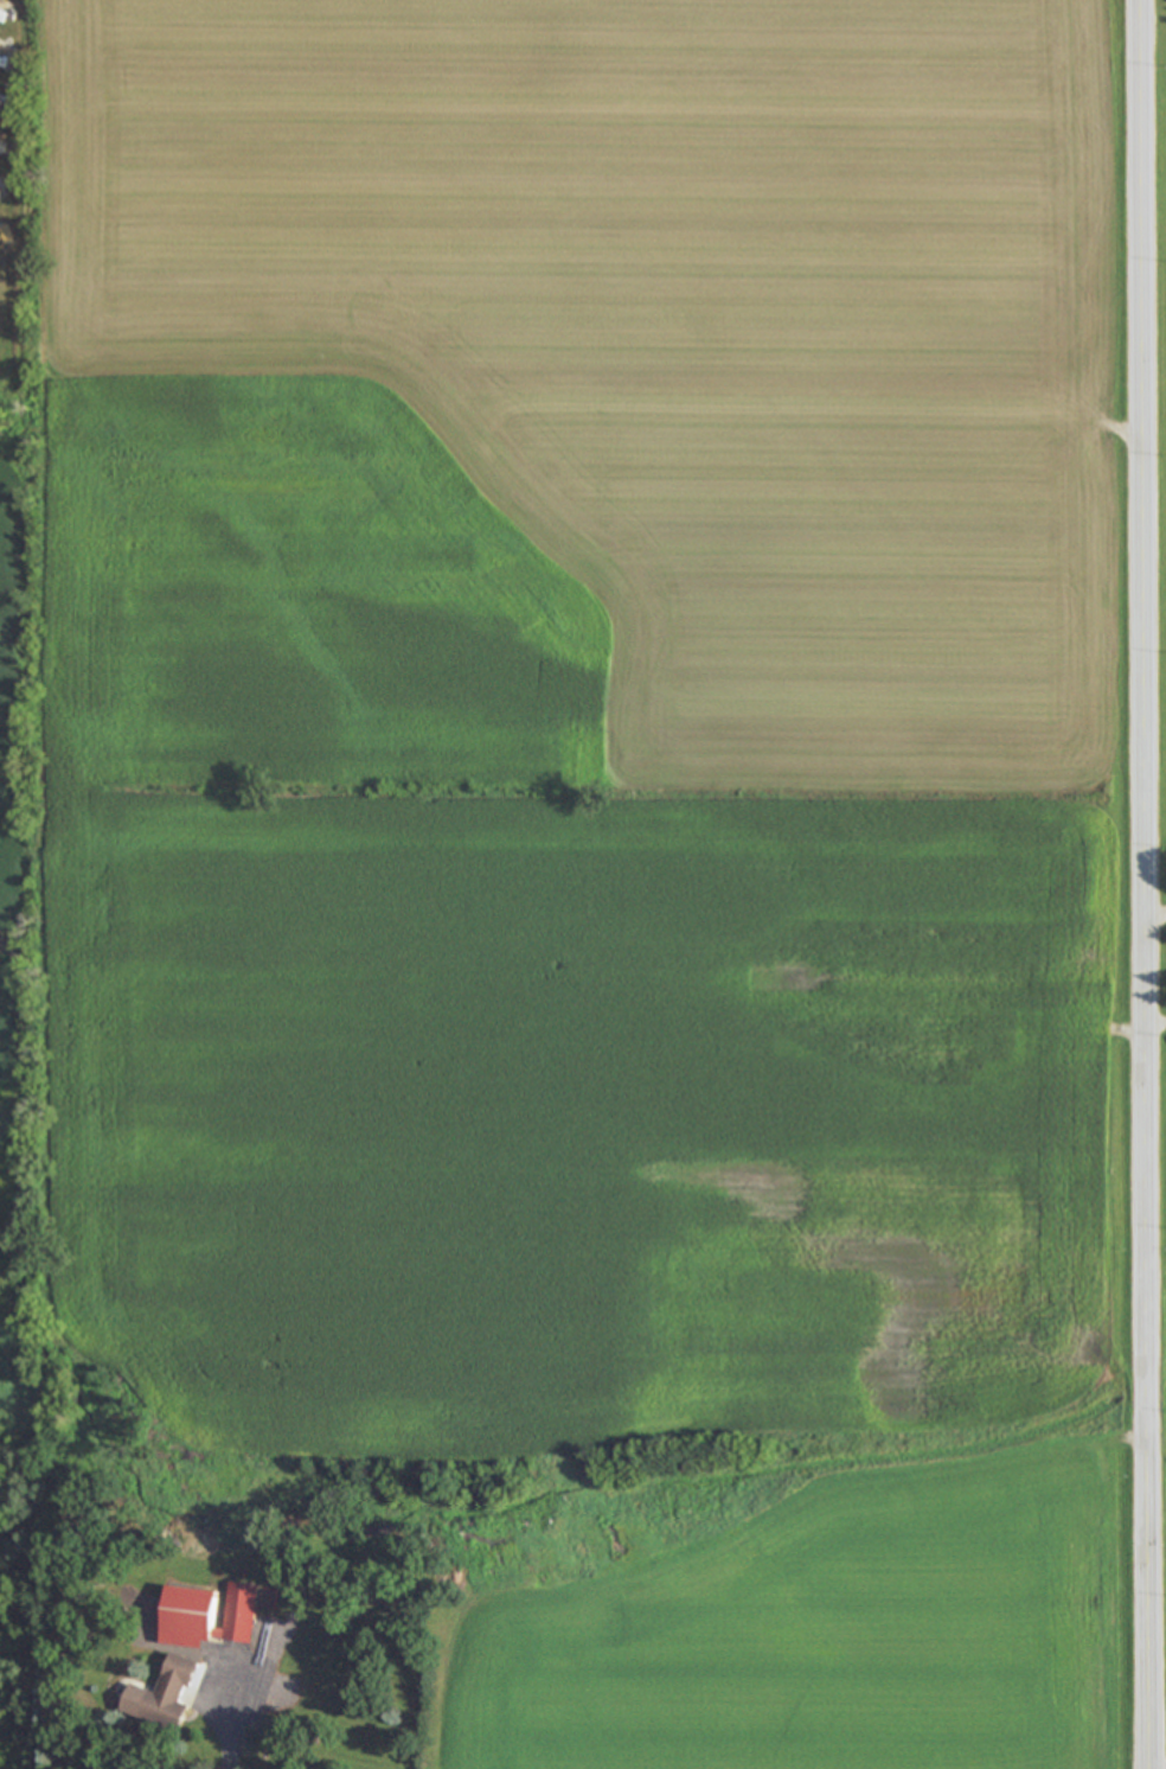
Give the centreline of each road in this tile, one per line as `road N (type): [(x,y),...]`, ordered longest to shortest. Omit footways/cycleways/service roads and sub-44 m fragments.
road 1 (secondary): [(1138,0),(1148,1768)]

